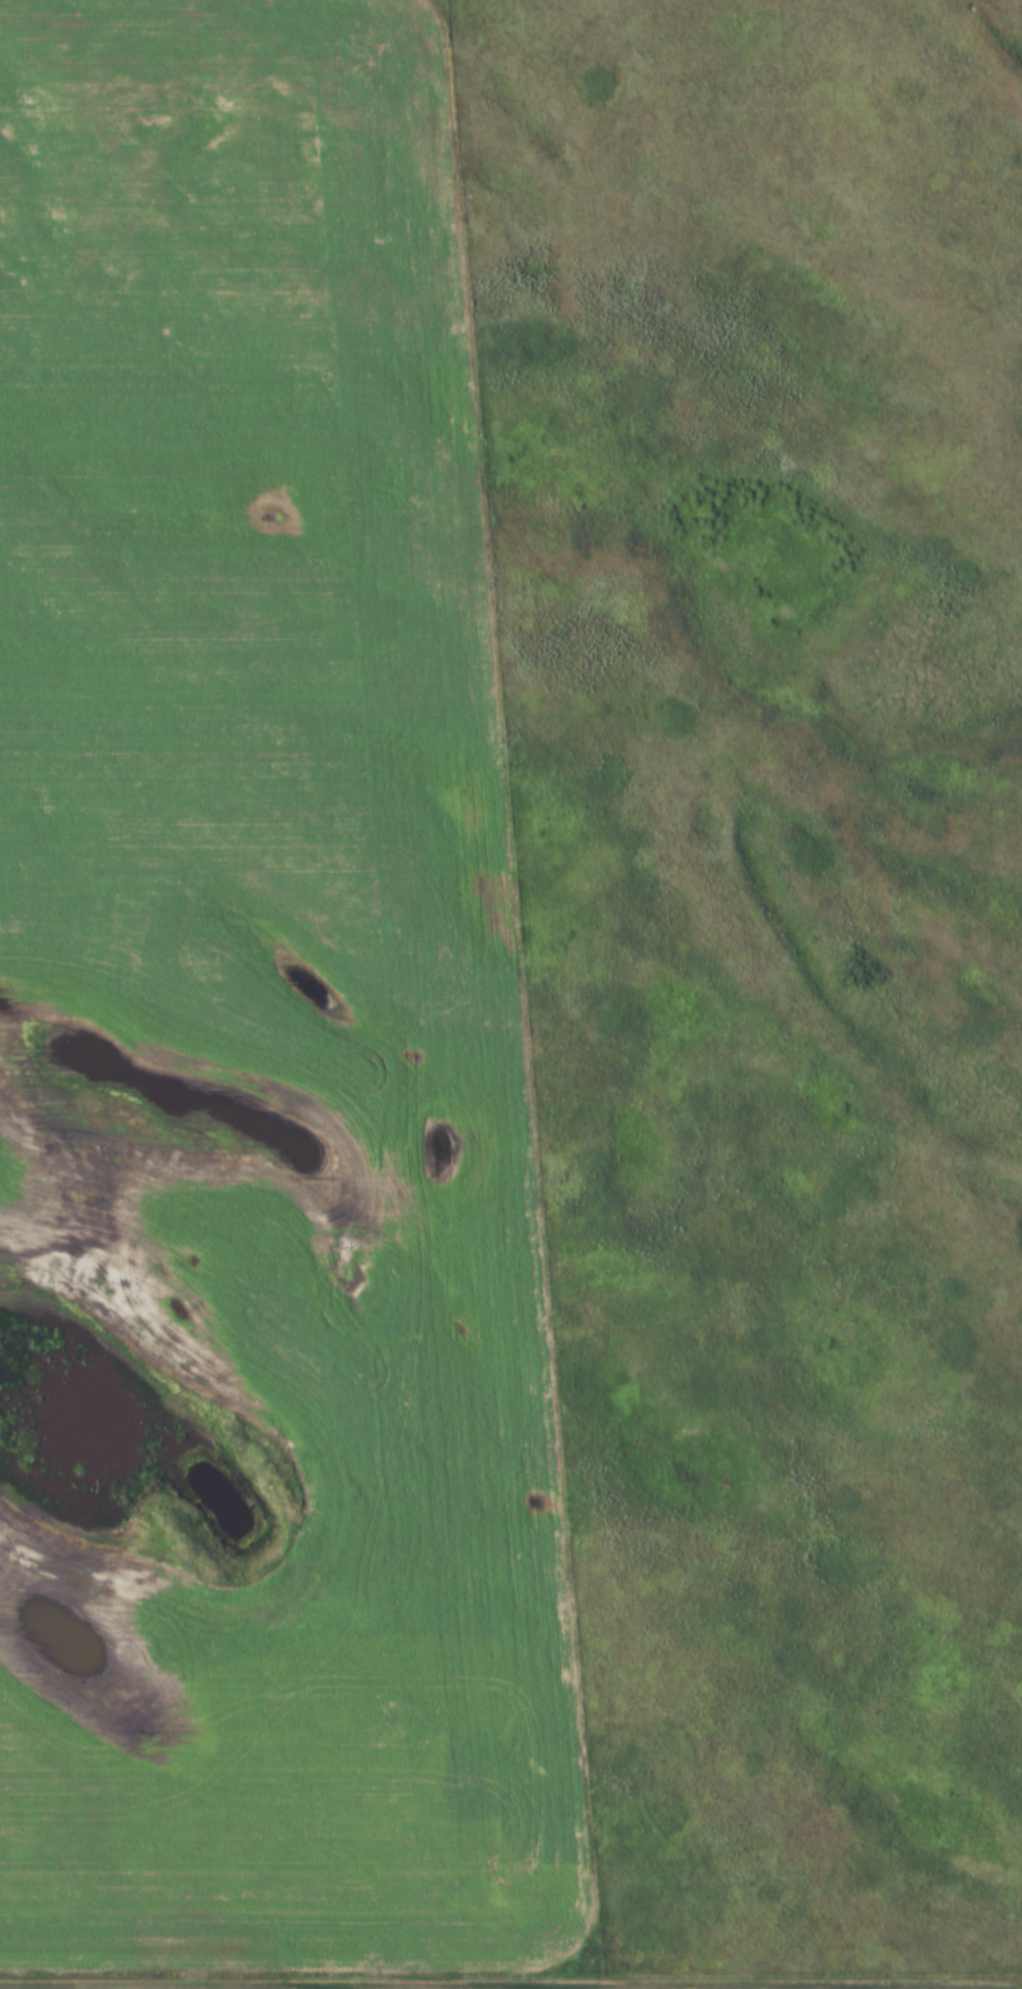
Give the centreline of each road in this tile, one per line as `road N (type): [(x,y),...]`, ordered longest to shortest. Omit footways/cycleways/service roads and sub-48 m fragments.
road 1 (track): [(0,1981),(1021,1977)]

